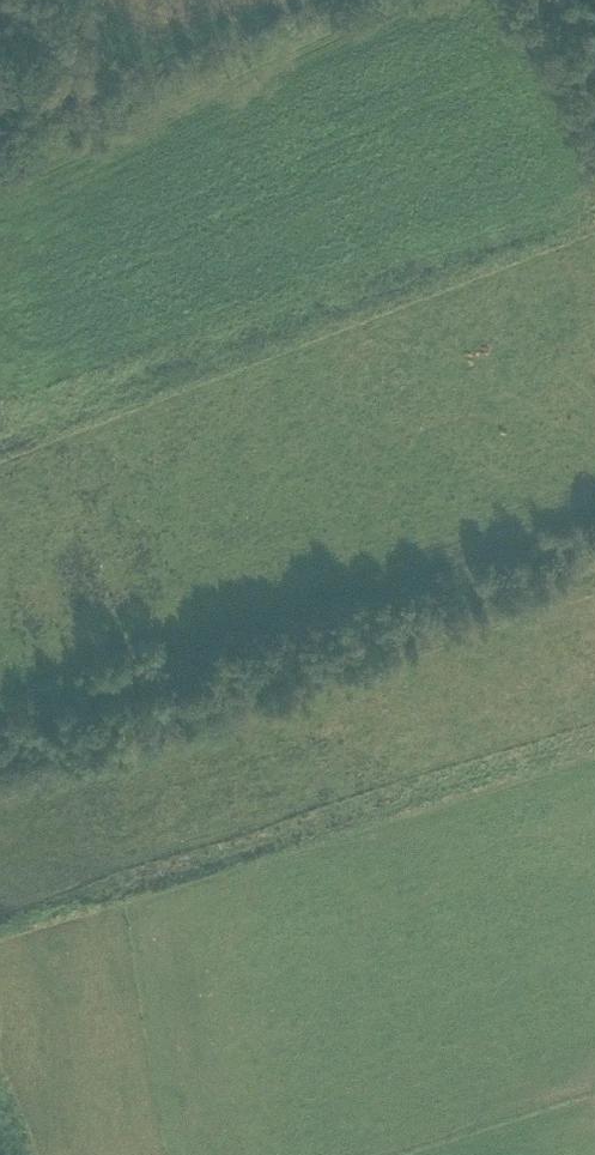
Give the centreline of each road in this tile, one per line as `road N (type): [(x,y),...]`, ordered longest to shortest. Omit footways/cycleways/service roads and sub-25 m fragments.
road 1 (track): [(0,176),(151,118),(409,0)]

